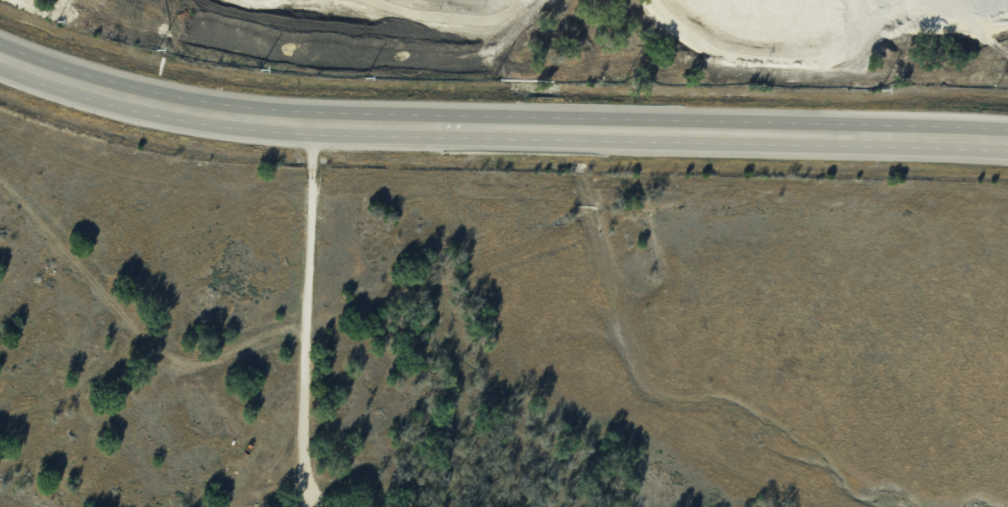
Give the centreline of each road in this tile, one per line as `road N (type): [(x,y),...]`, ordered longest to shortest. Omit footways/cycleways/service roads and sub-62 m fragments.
road 1 (secondary): [(1007,138),(315,122),(181,107),(0,54)]

